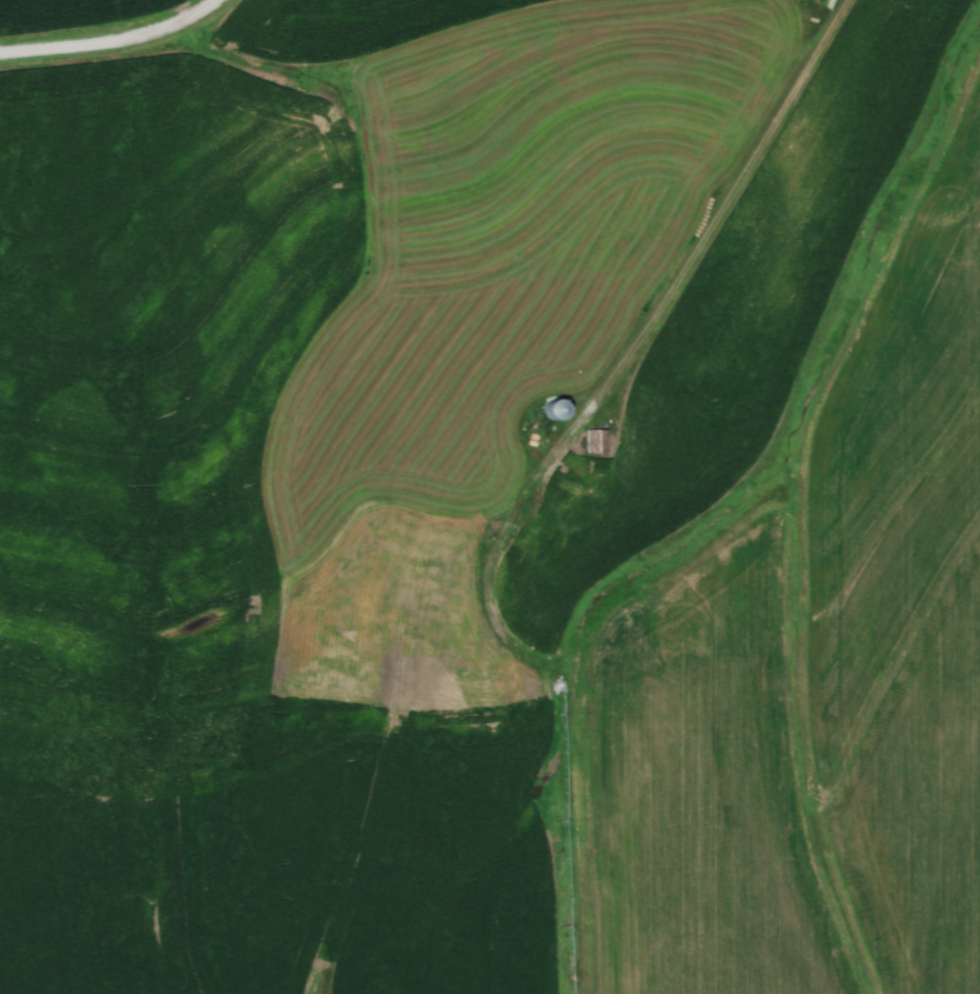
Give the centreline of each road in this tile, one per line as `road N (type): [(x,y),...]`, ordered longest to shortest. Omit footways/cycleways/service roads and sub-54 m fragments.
road 1 (residential): [(226,0),(160,34),(0,56)]

